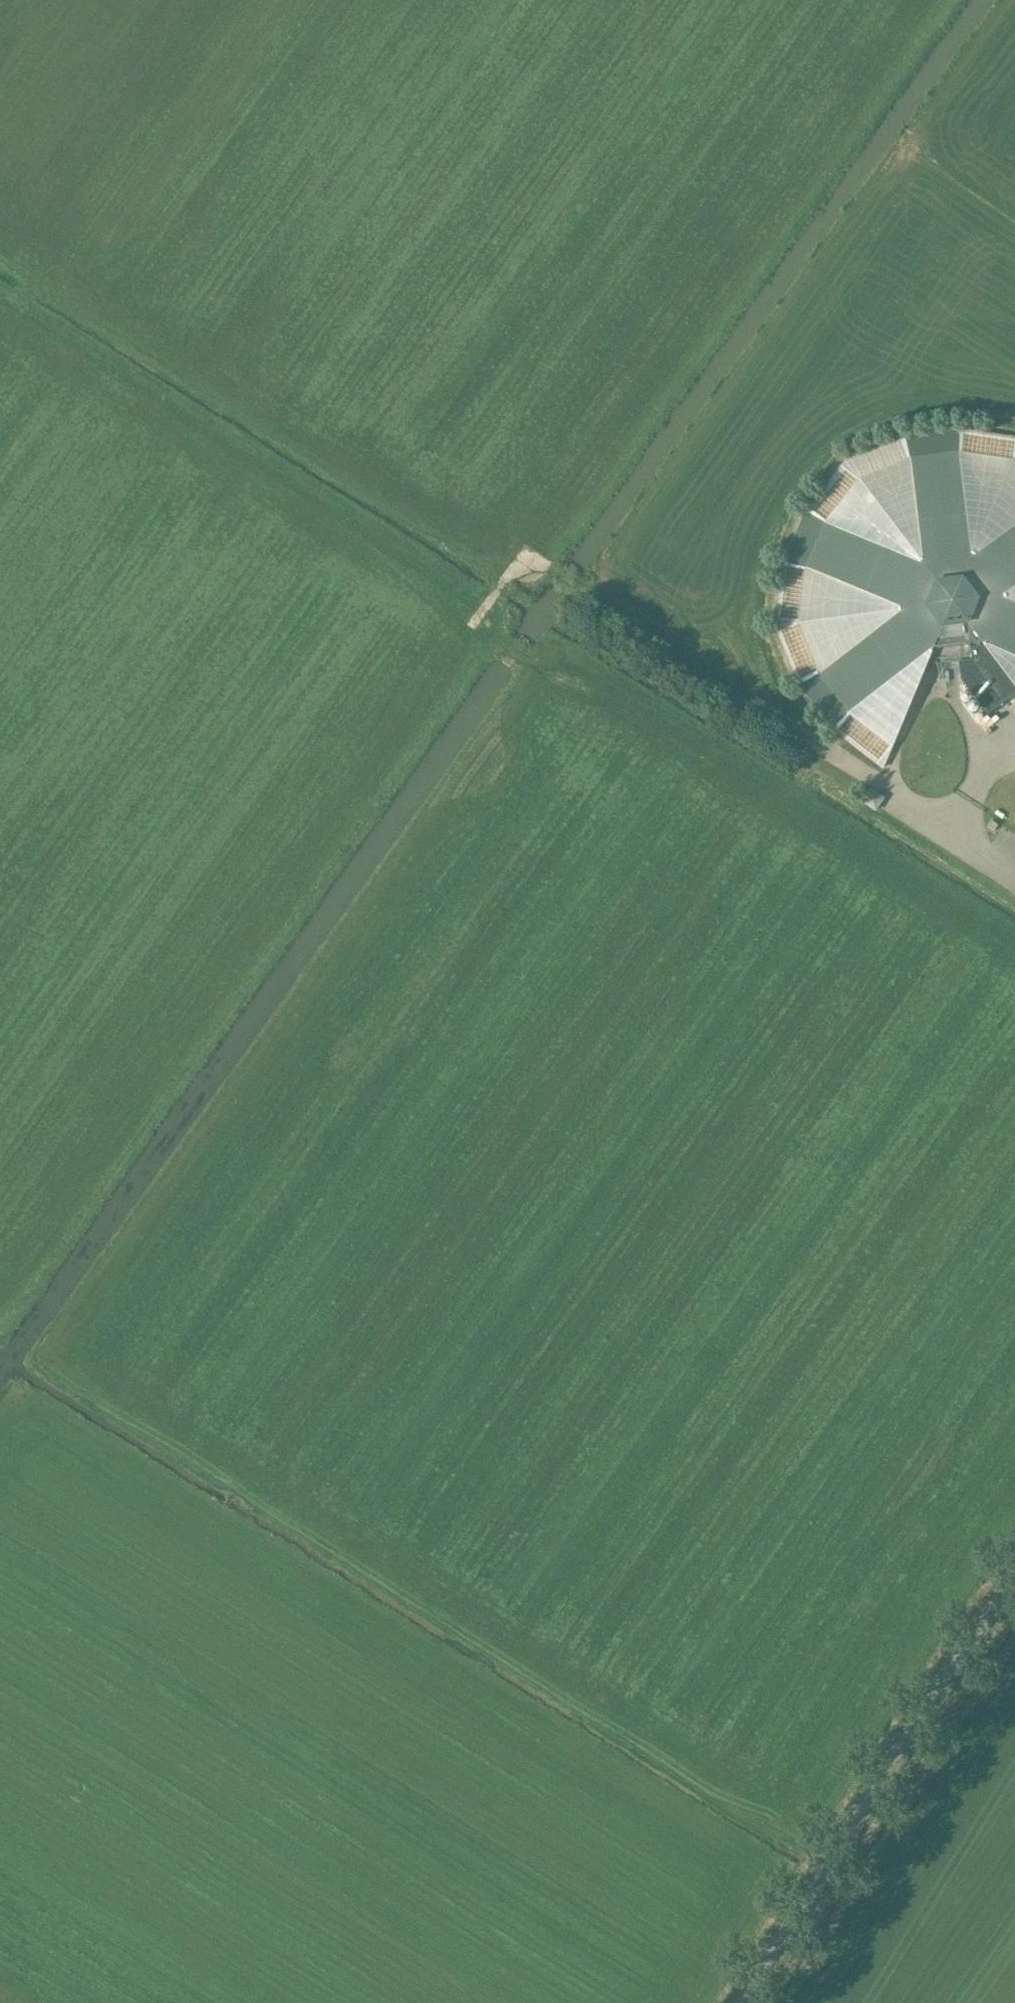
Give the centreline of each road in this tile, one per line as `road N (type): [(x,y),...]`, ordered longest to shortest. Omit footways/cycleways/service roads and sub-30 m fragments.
road 1 (unclassified): [(745,2002),(1014,1589)]

